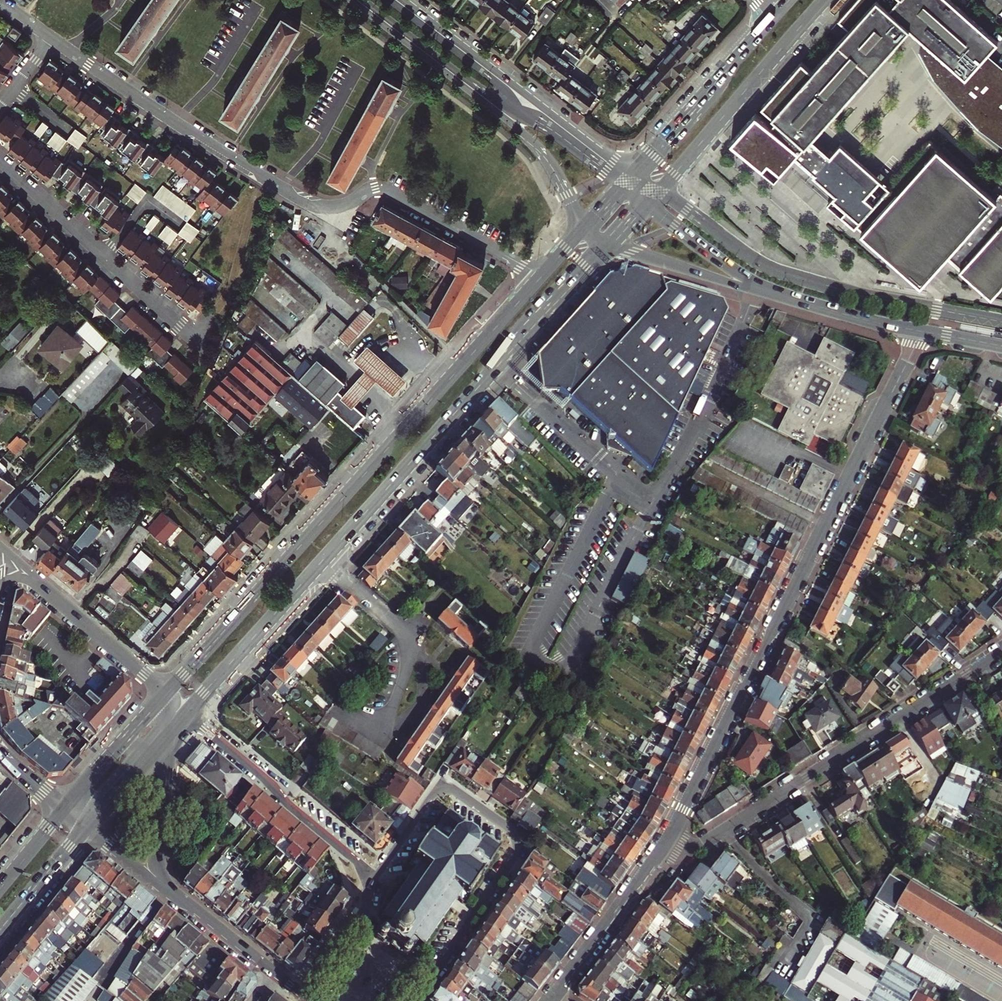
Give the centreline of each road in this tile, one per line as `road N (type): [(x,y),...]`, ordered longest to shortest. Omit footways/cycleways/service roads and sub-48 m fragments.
road 1 (residential): [(664,842),(921,331)]
road 2 (residential): [(51,38),(302,200),(339,207),(383,187),(543,275)]
road 3 (primary): [(543,275),(165,694)]
road 4 (primary): [(323,561),(610,246)]
road 5 (residential): [(664,842),(683,850),(709,839),(1001,652)]
road 6 (residential): [(409,1000),(521,847),(443,790),(378,875)]
road 7 (secondary): [(353,0),(536,145),(585,228)]
road 8 (secondary): [(632,175),(403,0)]
road 9 (primary): [(648,203),(825,0)]
road 10 (residential): [(0,157),(196,340)]
road 11 (residential): [(186,714),(378,875)]
road 12 (residential): [(323,561),(409,642),(395,704),(377,733)]
road 13 (primary): [(772,17),(632,175)]
road 14 (primary): [(186,714),(323,561)]
road 15 (residential): [(664,842),(549,1000)]
road 16 (secondary): [(165,694),(33,577)]
road 17 (secondary): [(760,289),(921,331)]
road 18 (secondary): [(610,246),(760,289)]
road 19 (residential): [(378,875),(293,990)]
road 20 (secondary): [(760,289),(648,203)]
road 21 (primary): [(0,933),(88,828)]
road 22 (secondary): [(168,891),(274,975)]

